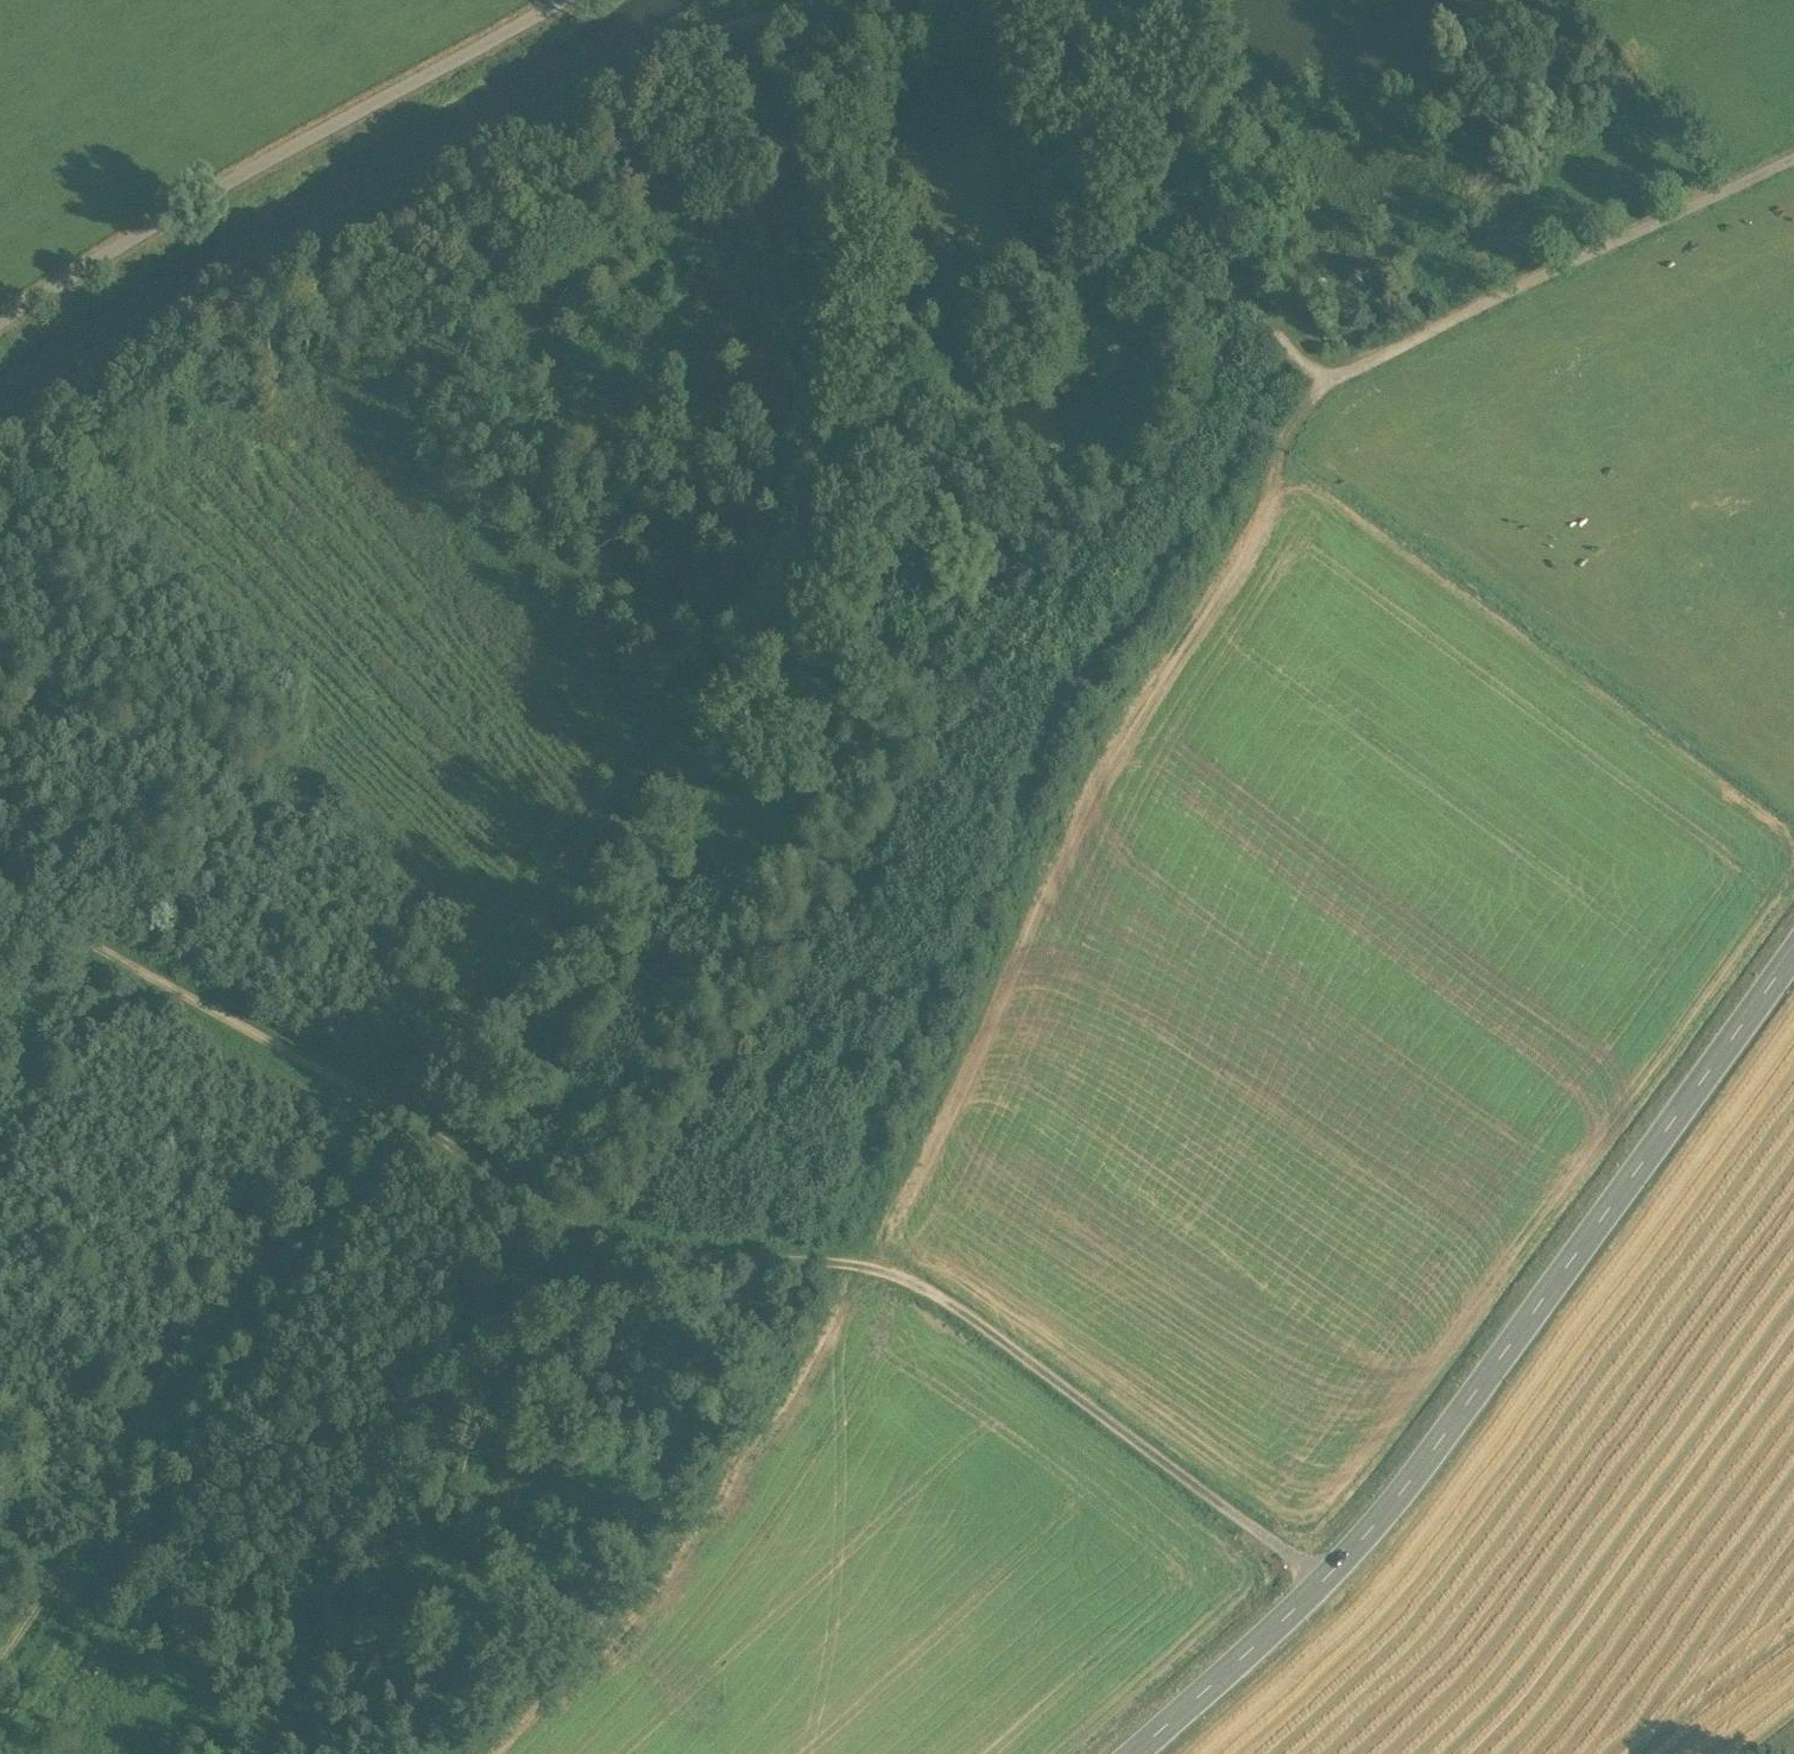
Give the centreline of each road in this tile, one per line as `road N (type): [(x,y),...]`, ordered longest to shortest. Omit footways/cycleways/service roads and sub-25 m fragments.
road 1 (secondary): [(1132,1753),(1237,1666),(1423,1469),(1793,941)]
road 2 (track): [(1793,156),(1403,338),(1319,391),(1164,167),(1028,0)]
road 3 (track): [(0,320),(225,182),(554,0)]
road 4 (track): [(864,1266),(581,1641),(464,1753)]
road 5 (track): [(1322,1582),(970,1317),(864,1266),(806,1261)]

